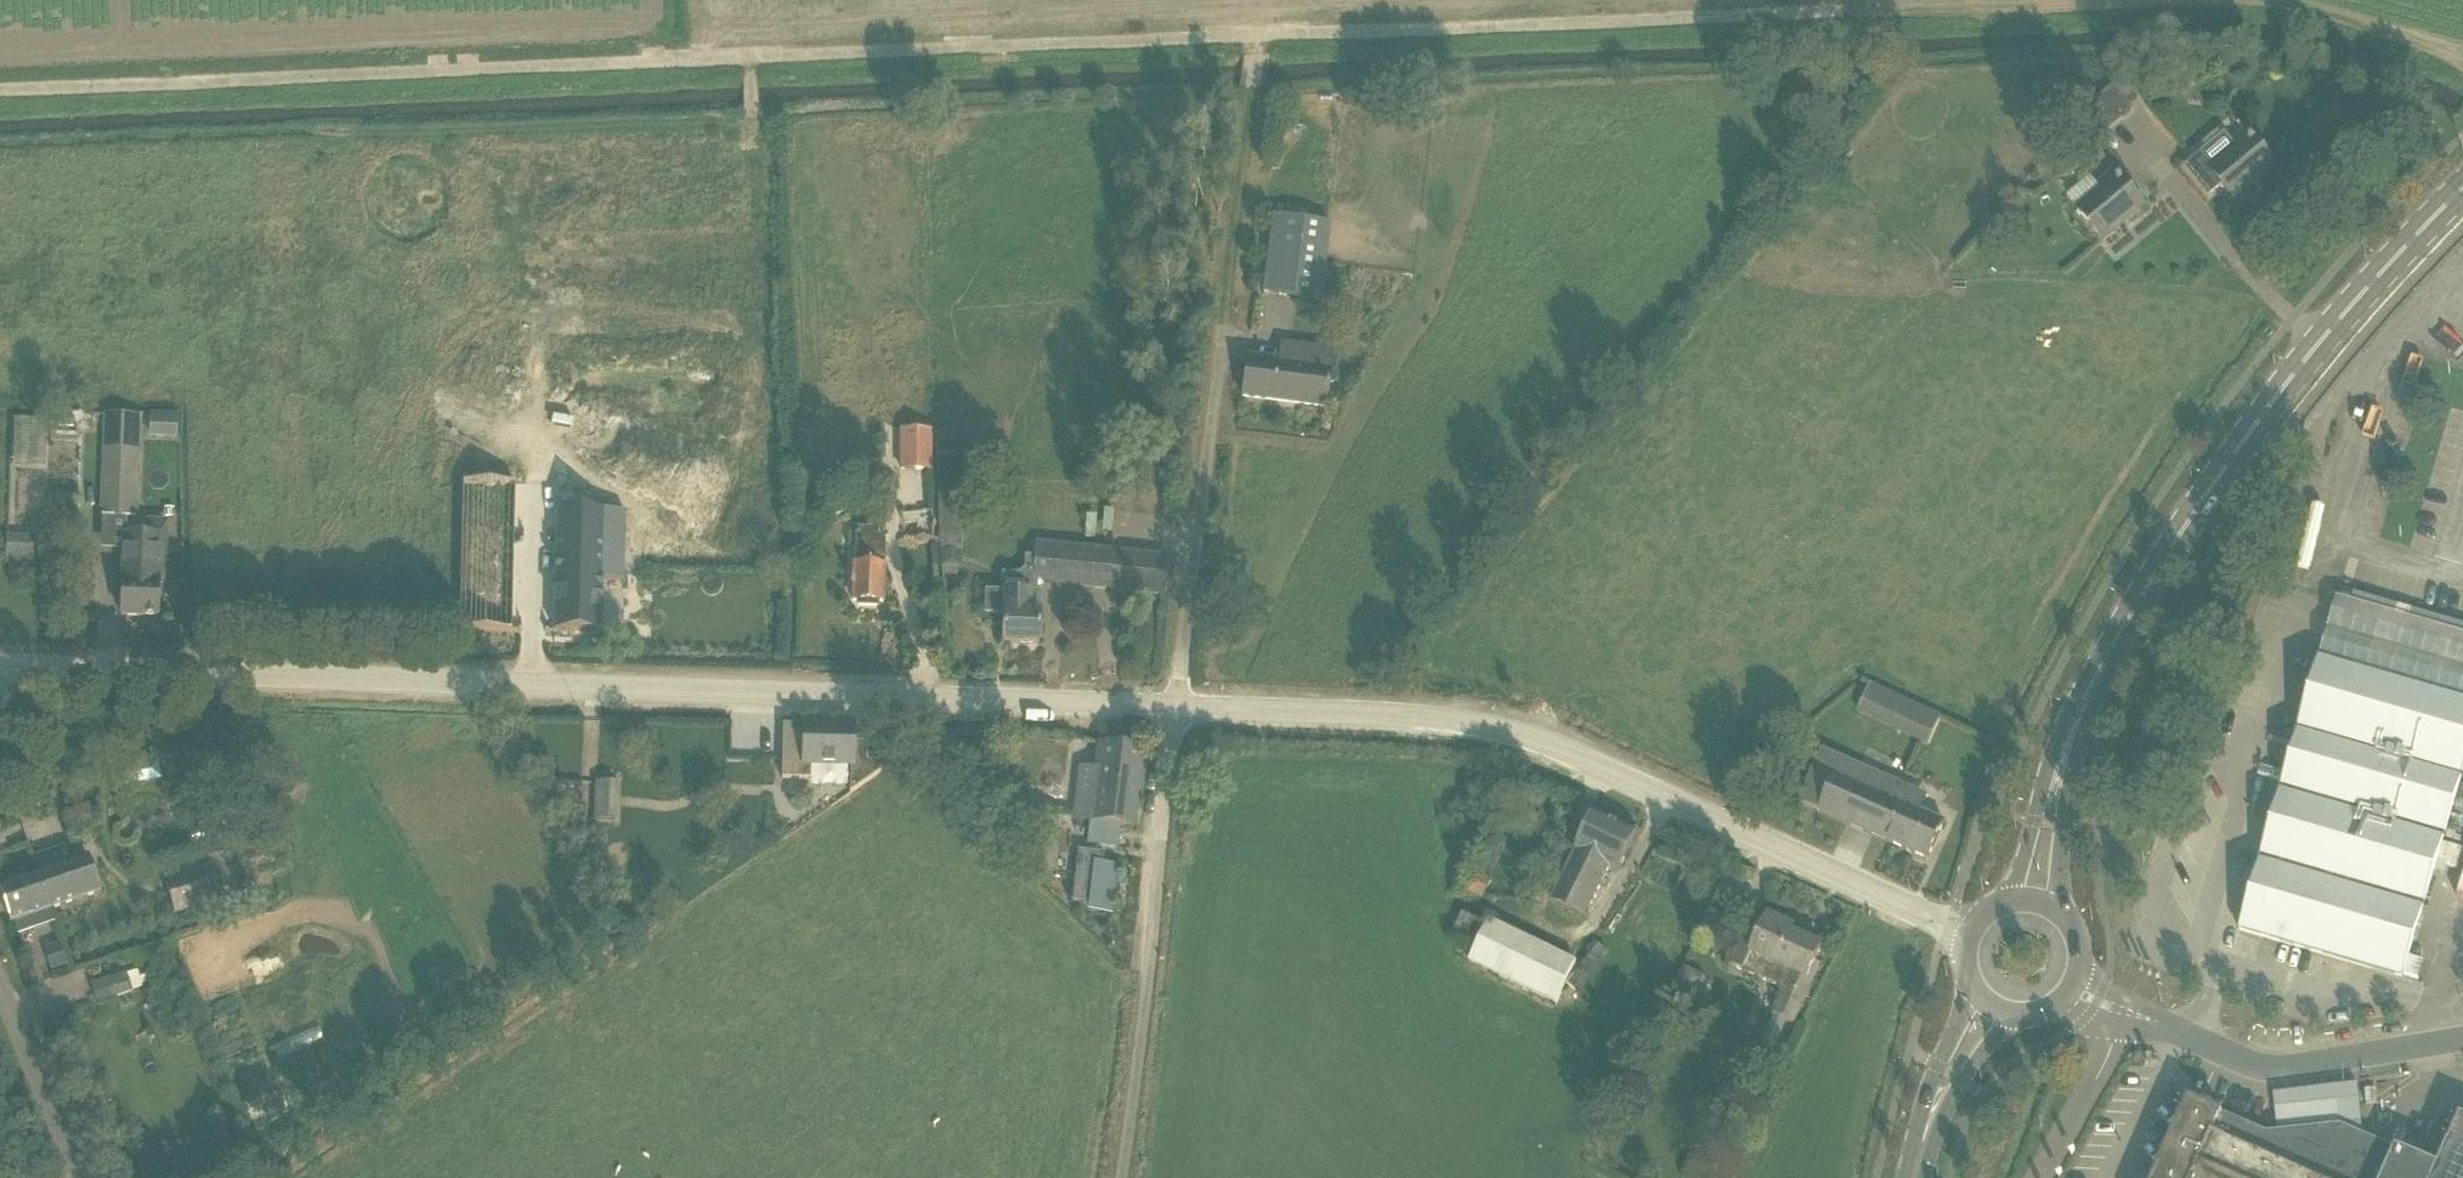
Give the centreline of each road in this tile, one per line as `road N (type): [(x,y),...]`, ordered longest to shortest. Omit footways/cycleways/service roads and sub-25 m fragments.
road 1 (tertiary): [(1176,709),(0,667)]
road 2 (track): [(755,54),(1751,11)]
road 3 (tertiary): [(1968,936),(1513,733),(1362,713),(1176,709)]
road 4 (track): [(0,94),(755,54)]
road 5 (unclassified): [(1176,709),(1254,86)]
road 6 (secondary): [(2119,634),(2243,438),(2462,188)]
road 7 (unclassified): [(1121,1177),(1176,709)]
road 8 (unclassified): [(2077,988),(2194,1042),(2275,1068),(2462,1044)]
road 9 (track): [(755,54),(762,389)]
road 10 (secondary): [(2119,634),(2093,667),(2055,754),(2014,900)]
road 11 (secondary): [(2055,907),(2076,769),(2119,634)]
road 12 (unclassified): [(78,1177),(0,990)]
road 13 (secondary): [(1975,994),(1934,1065),(1913,1173)]
road 14 (secondary): [(1913,1173),(1962,1084),(2013,1018)]

